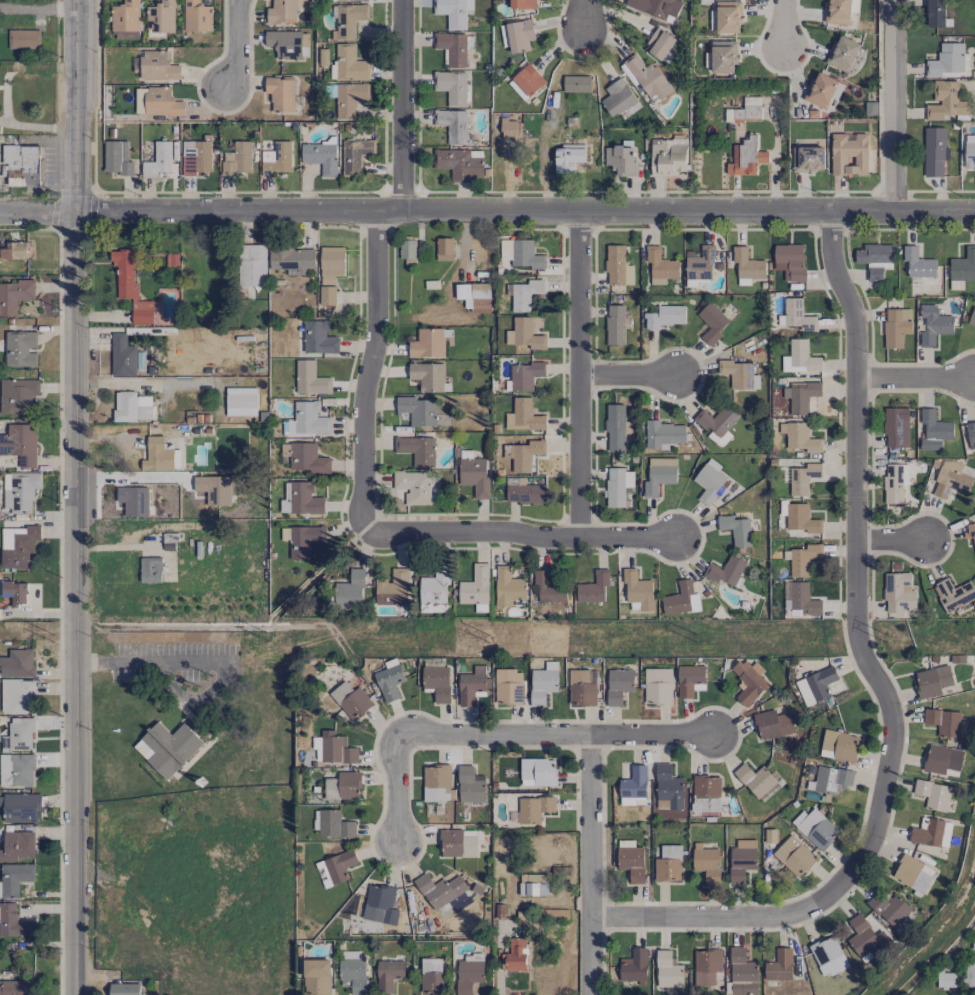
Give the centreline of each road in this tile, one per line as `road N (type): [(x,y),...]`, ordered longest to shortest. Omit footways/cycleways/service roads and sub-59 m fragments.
road 1 (residential): [(76,0),(73,994)]
road 2 (tertiary): [(0,212),(974,211)]
road 3 (residential): [(829,210),(831,258),(857,341),(858,639),(894,729),(879,816),(840,887)]
road 4 (residential): [(578,210),(583,539)]
road 5 (residential): [(376,209),(364,534)]
road 6 (residential): [(716,736),(396,736)]
road 7 (residential): [(364,534),(679,538)]
road 8 (residential): [(590,920),(775,919),(805,911),(840,887)]
road 9 (residential): [(591,994),(592,737)]
road 10 (residential): [(894,0),(894,212)]
road 11 (residential): [(401,0),(402,209)]

